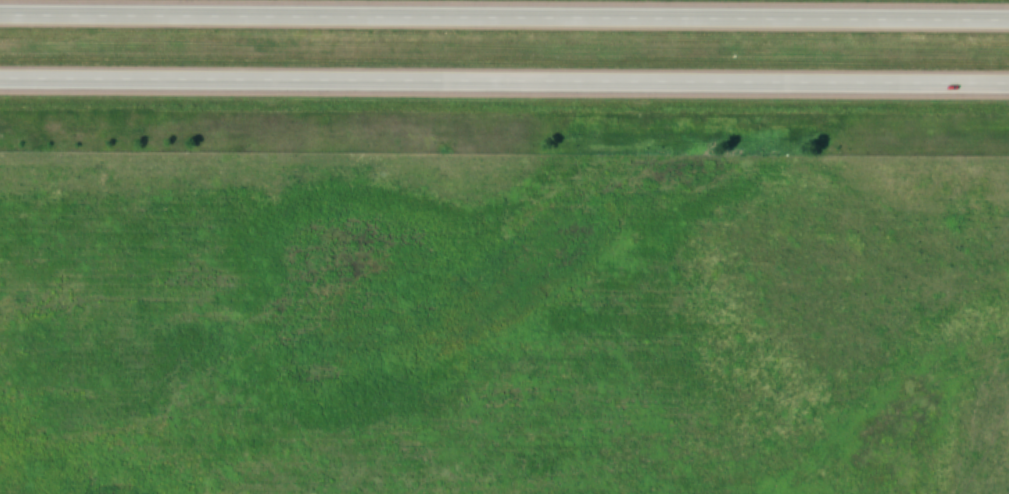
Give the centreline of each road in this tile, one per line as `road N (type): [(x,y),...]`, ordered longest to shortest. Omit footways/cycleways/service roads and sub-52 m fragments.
road 1 (motorway): [(0,78),(1008,83)]
road 2 (motorway): [(1008,18),(0,14)]

